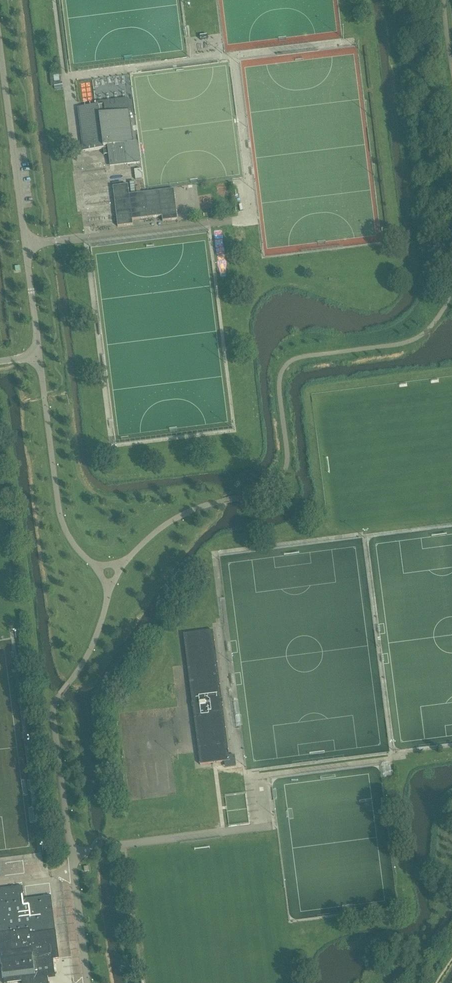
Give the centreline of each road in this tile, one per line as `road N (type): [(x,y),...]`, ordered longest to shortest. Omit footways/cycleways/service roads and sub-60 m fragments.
road 1 (unclassified): [(0,364),(38,359),(0,47)]
road 2 (unclassified): [(87,982),(68,852)]

